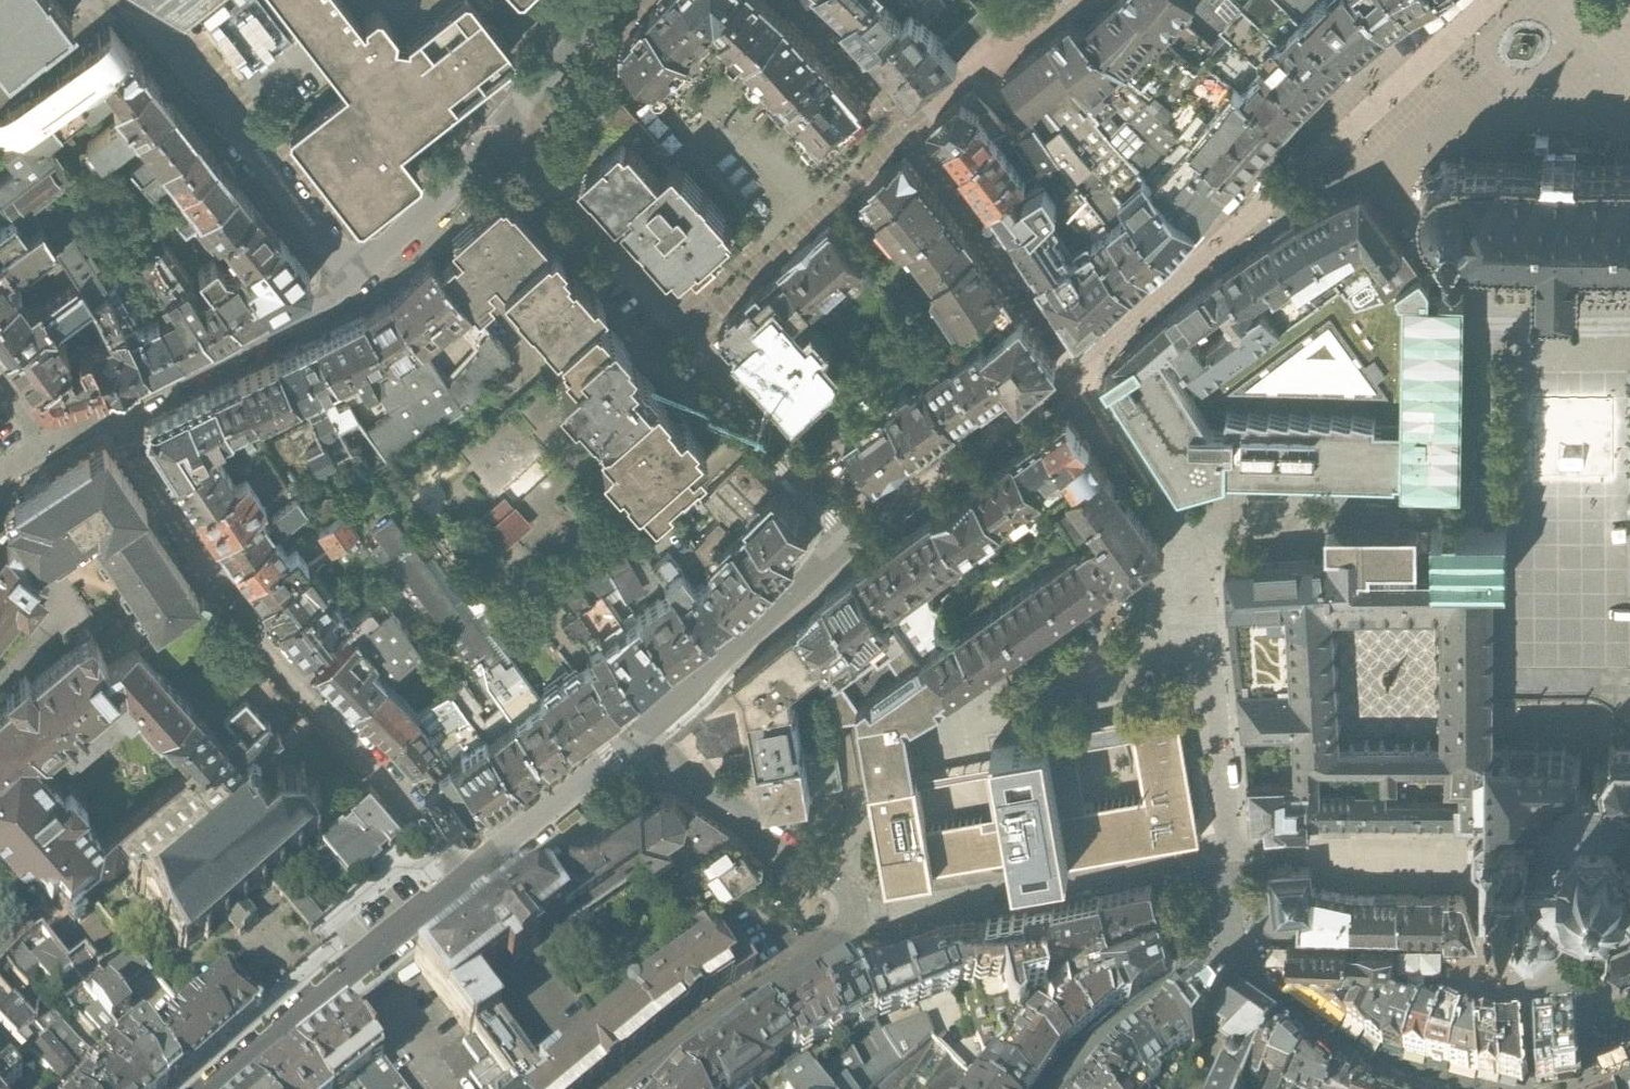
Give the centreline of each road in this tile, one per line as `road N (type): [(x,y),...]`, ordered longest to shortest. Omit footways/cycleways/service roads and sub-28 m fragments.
road 1 (residential): [(645,730),(691,780),(856,889),(882,922),(733,1007),(623,1088)]
road 2 (residential): [(113,416),(290,676),(467,874)]
road 3 (residential): [(500,132),(860,528)]
road 4 (residential): [(355,289),(161,41),(110,8)]
road 5 (residential): [(205,1088),(467,874)]
road 6 (residential): [(645,730),(860,528)]
road 7 (residential): [(355,289),(113,416)]
road 8 (residential): [(467,874),(645,730)]
road 9 (residential): [(500,132),(355,289)]
road 10 (residential): [(615,0),(500,132)]

